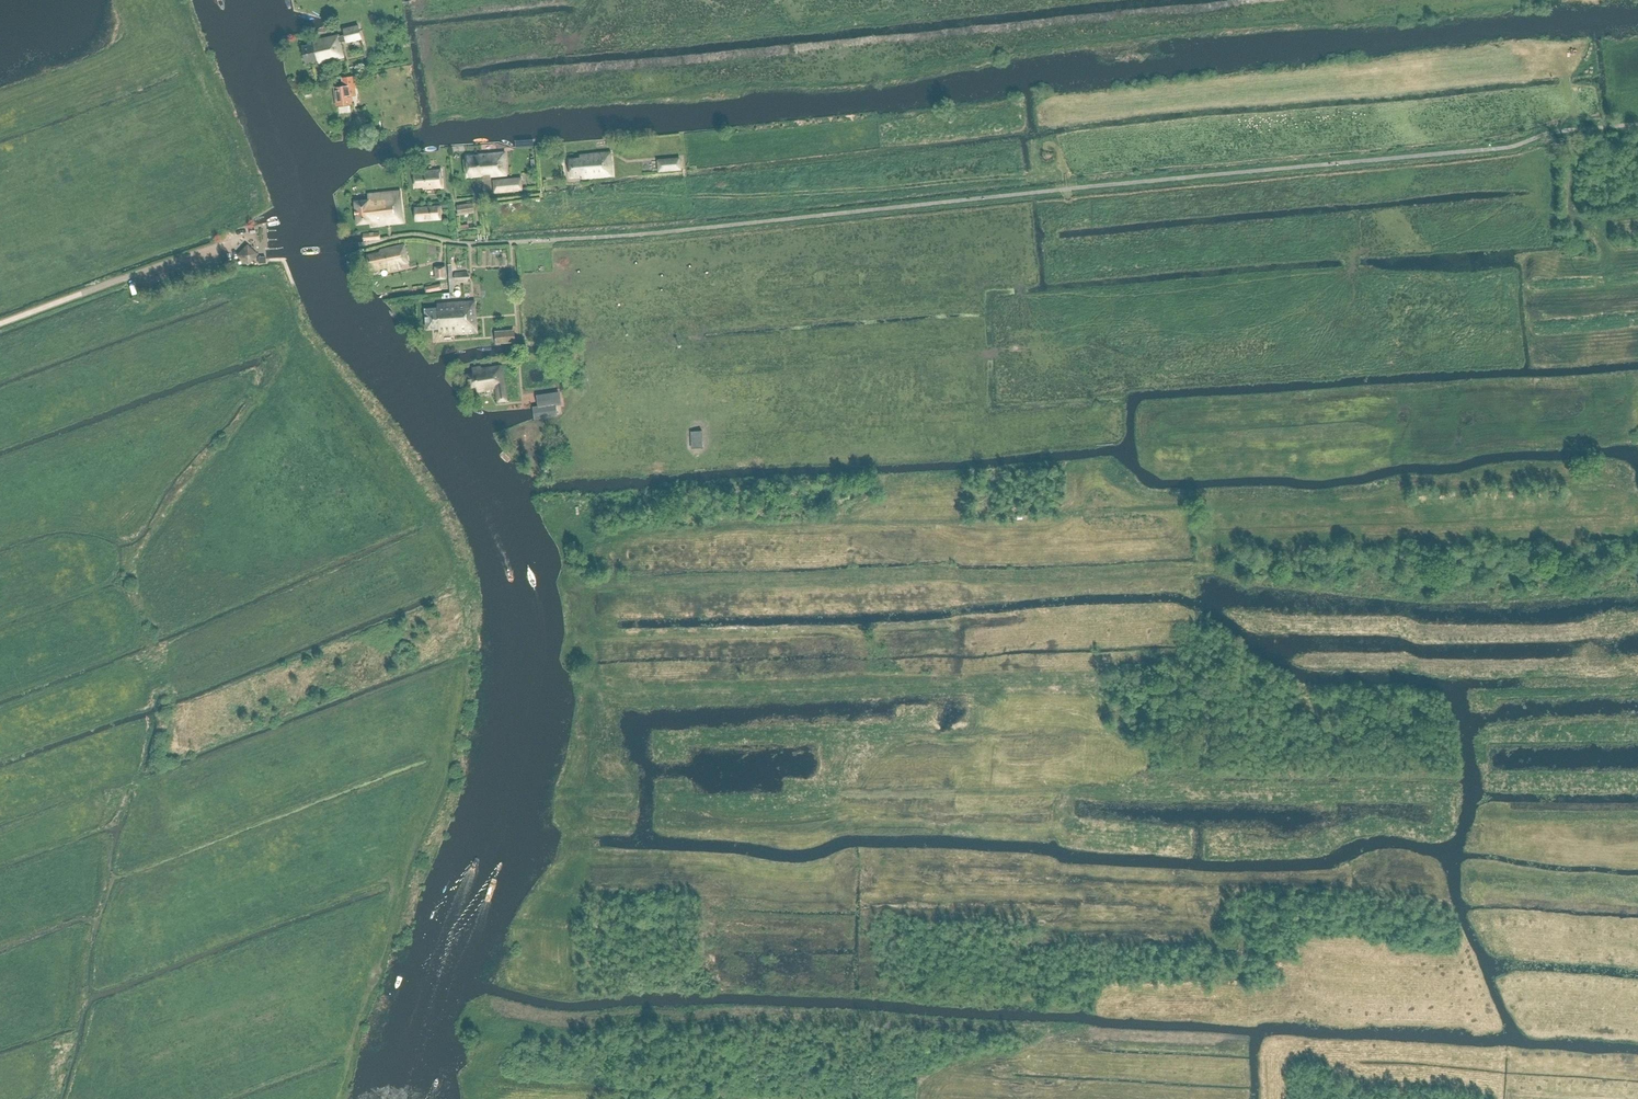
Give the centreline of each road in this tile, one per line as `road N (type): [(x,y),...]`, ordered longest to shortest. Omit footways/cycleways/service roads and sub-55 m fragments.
road 1 (unclassified): [(0,323),(248,236)]

